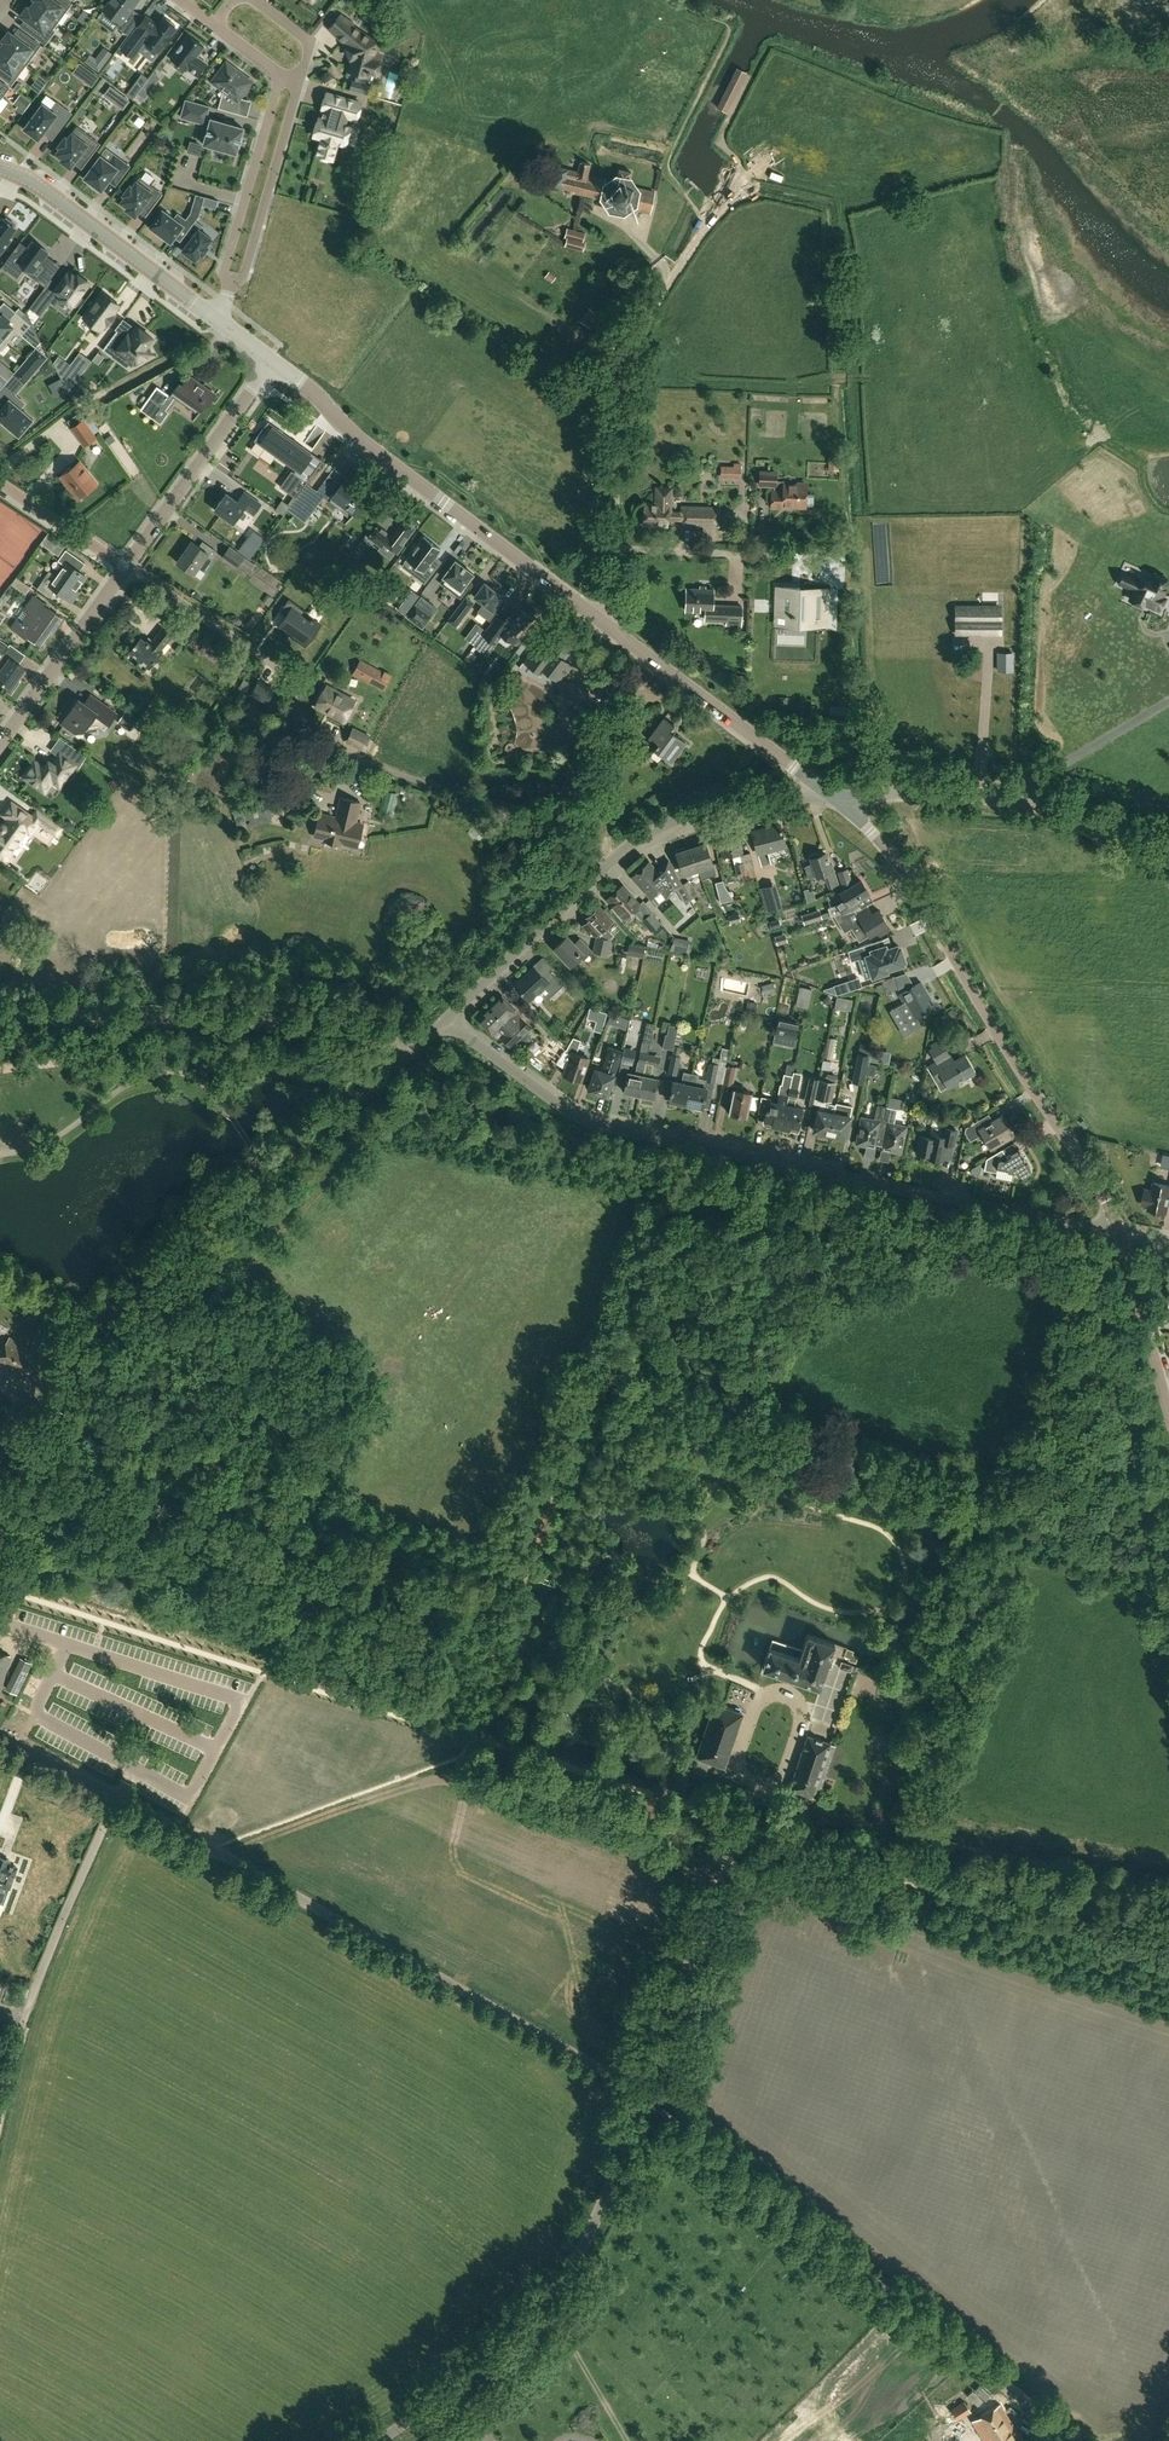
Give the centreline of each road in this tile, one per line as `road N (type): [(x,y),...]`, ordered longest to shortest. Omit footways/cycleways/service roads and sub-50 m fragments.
road 1 (residential): [(1121,1234),(594,1115),(447,1021)]
road 2 (residential): [(643,2098),(117,1797)]
road 3 (residential): [(1077,2440),(643,2098)]
road 4 (residential): [(1121,1234),(909,878),(836,796)]
road 5 (residential): [(447,1021),(647,832),(728,804),(836,796)]
road 6 (residential): [(378,2440),(535,2327),(575,2264),(643,2098)]
road 7 (residential): [(609,626),(360,439),(270,358)]
road 8 (residential): [(413,1050),(365,1025),(0,1014)]
road 9 (unclassified): [(1168,855),(1035,806),(951,795),(836,796)]
road 10 (residential): [(643,2098),(752,1791)]
road 11 (residential): [(836,796),(609,626)]
road 12 (unclassified): [(615,548),(626,361),(668,280)]
road 13 (residential): [(220,323),(44,189),(0,167)]
road 14 (residential): [(128,570),(270,358)]
road 15 (residential): [(752,1791),(784,1771),(803,1711),(799,1693),(778,1687),(758,1702),(740,1763),(746,1775)]
road 16 (unclassified): [(668,280),(736,189),(739,165),(721,137),(751,76)]
road 17 (unclassified): [(25,2015),(117,1797)]
road 18 (residential): [(615,548),(839,559)]
road 19 (residential): [(0,754),(128,570)]
road 20 (residential): [(280,75),(225,270),(230,284)]
road 21 (residential): [(230,284),(245,275),(298,86)]
road 22 (residential): [(1168,1411),(1121,1234)]
road 23 (residential): [(128,570),(0,485)]
road 24 (residential): [(117,1797),(0,1735)]

